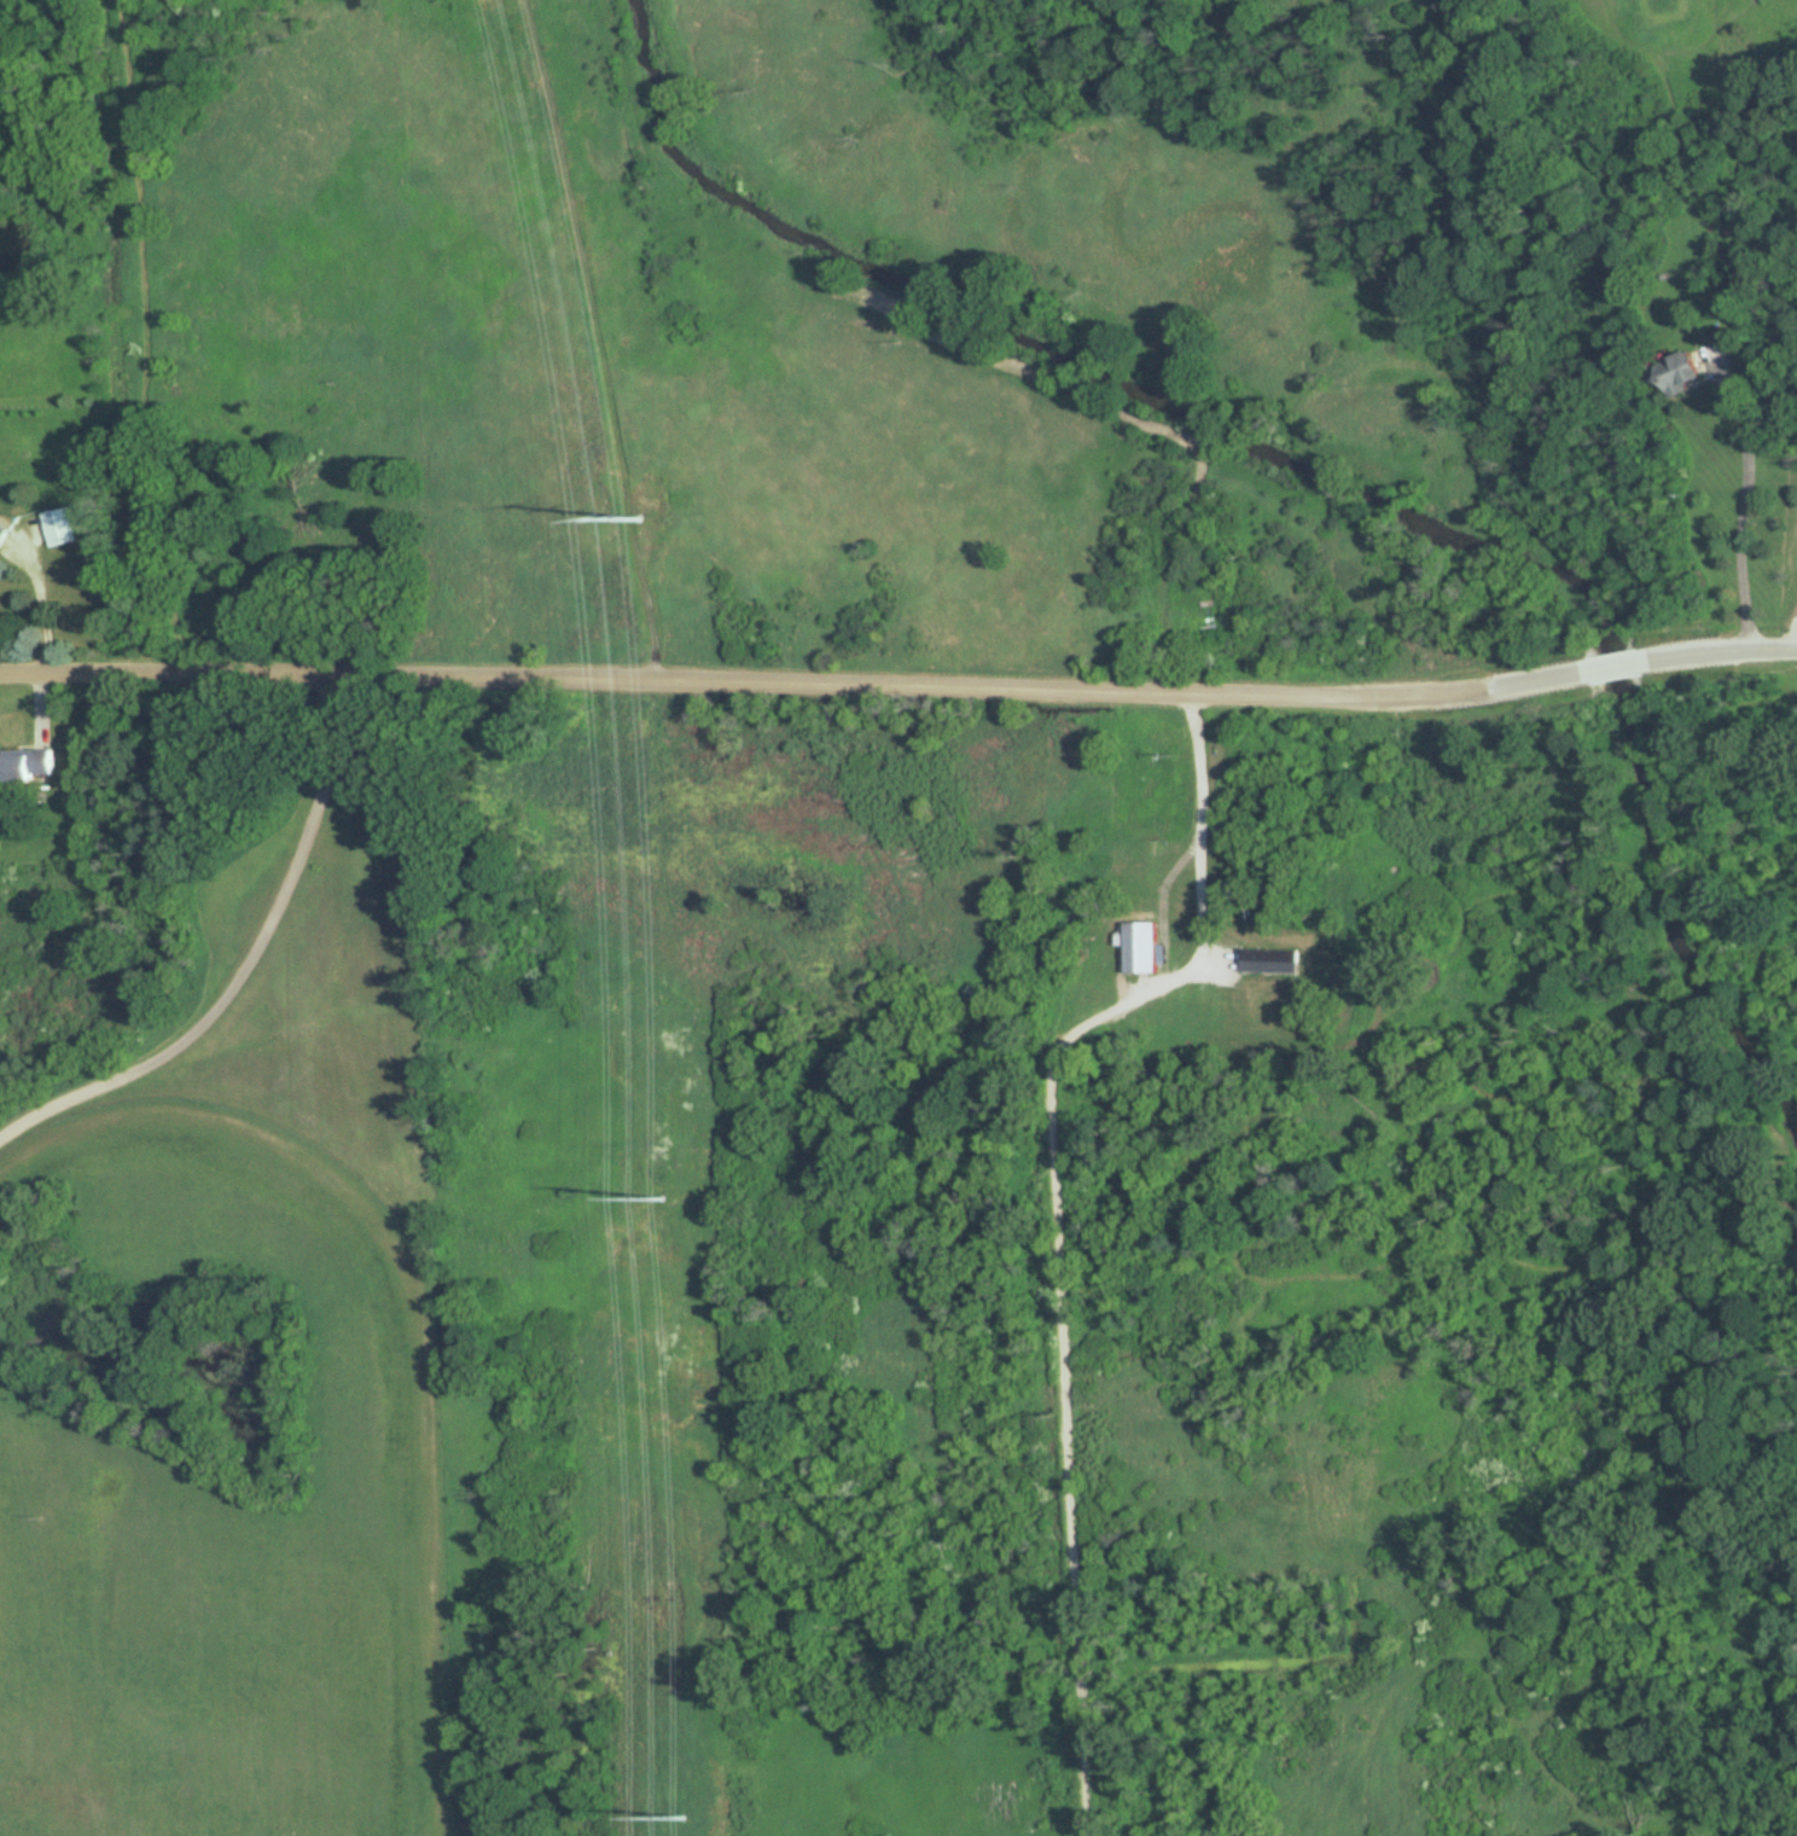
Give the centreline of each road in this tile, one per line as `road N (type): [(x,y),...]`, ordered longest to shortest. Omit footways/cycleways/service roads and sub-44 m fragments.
road 1 (residential): [(1586,663),(1456,688),(1187,716),(743,676),(0,667)]
road 2 (residential): [(1796,647),(1650,652)]

